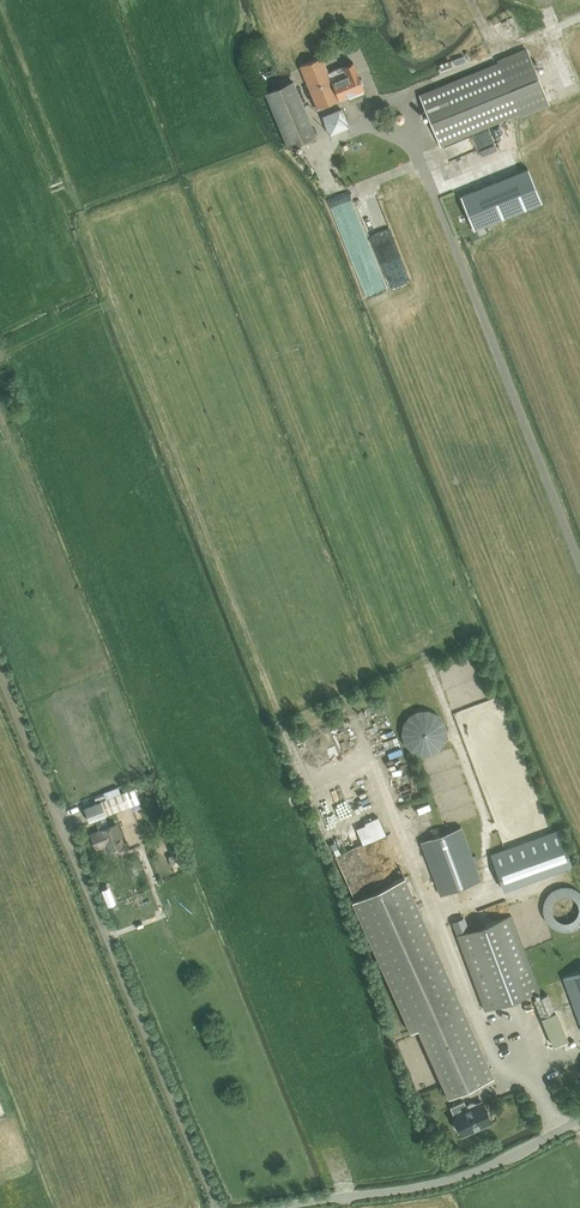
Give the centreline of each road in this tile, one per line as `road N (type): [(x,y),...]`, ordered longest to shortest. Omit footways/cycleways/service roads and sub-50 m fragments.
road 1 (unclassified): [(274,1207),(456,1178),(579,1120)]
road 2 (track): [(579,21),(402,93)]

